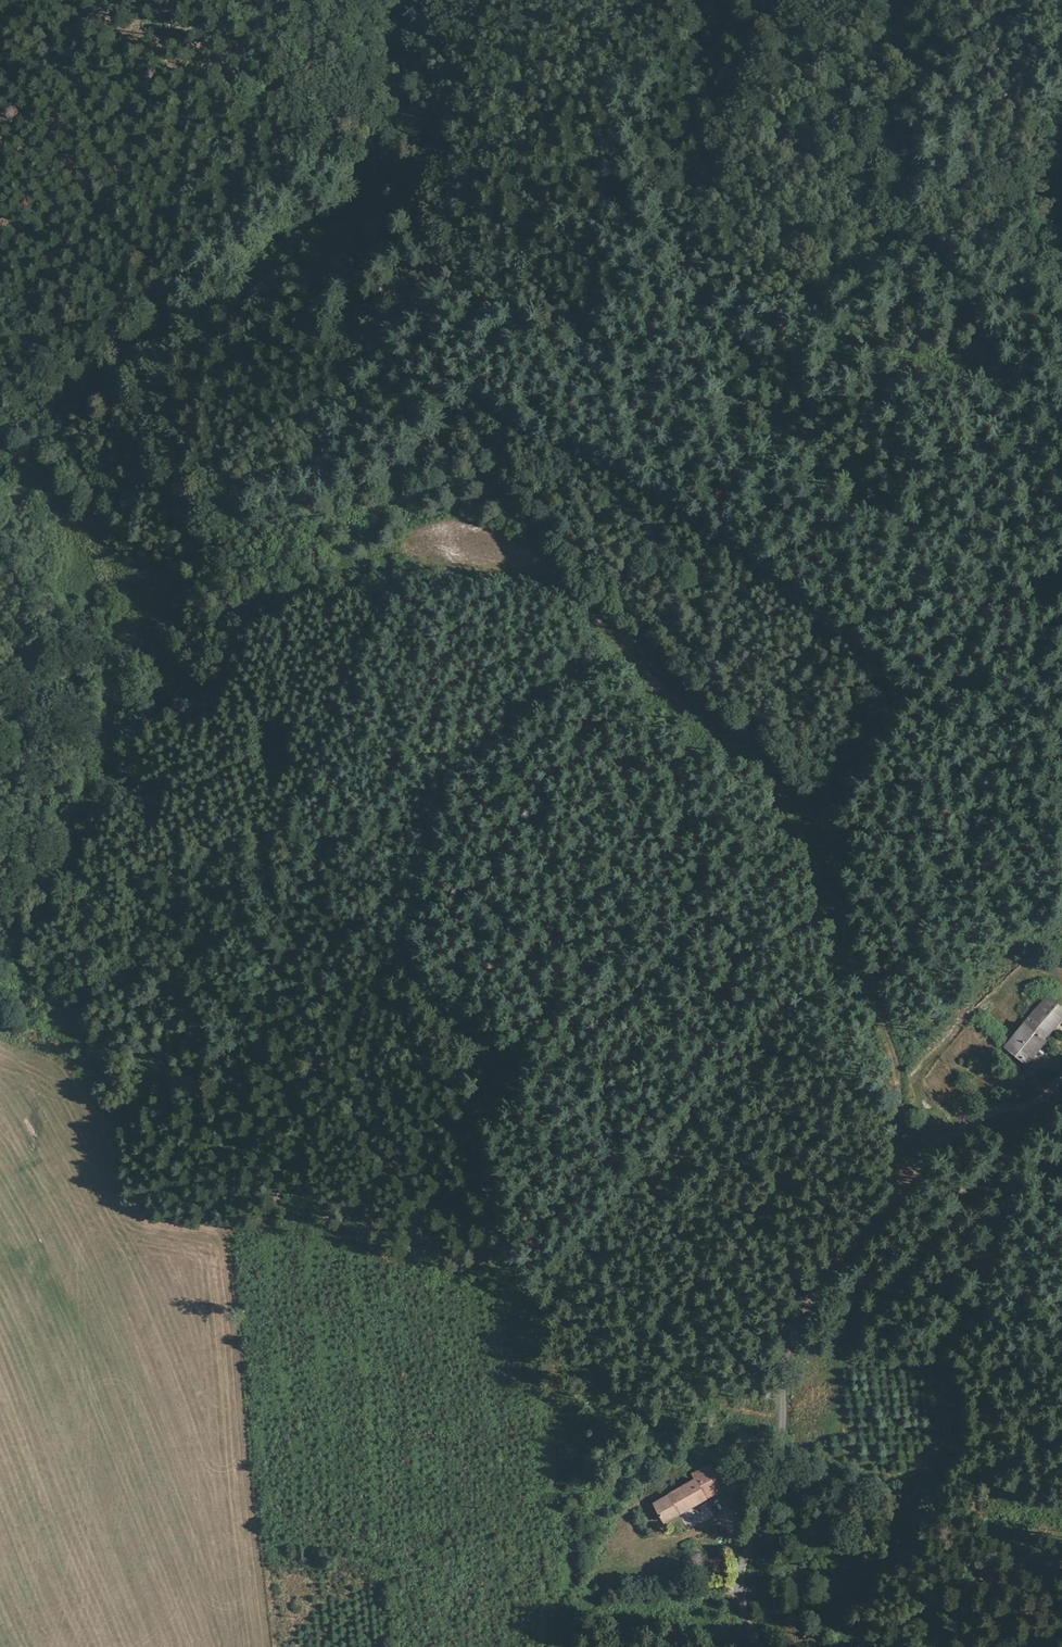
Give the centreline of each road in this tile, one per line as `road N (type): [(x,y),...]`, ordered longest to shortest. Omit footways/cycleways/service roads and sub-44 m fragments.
road 1 (track): [(911,1174),(868,972),(734,740),(504,532)]
road 2 (track): [(762,1646),(744,1619),(745,1514),(797,1323),(936,1141),(1024,1107),(1061,1066)]
road 3 (track): [(1061,374),(877,237),(850,143),(673,116)]

